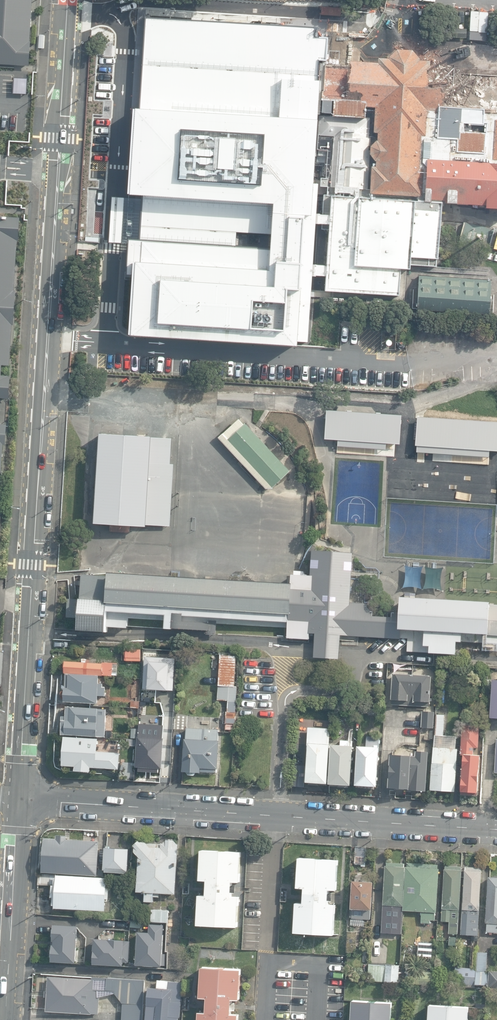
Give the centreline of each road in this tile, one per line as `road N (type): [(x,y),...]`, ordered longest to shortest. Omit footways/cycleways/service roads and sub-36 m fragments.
road 1 (secondary): [(69,0),(21,798)]
road 2 (tertiary): [(496,828),(21,798)]
road 3 (secondary): [(21,798),(5,1019)]

